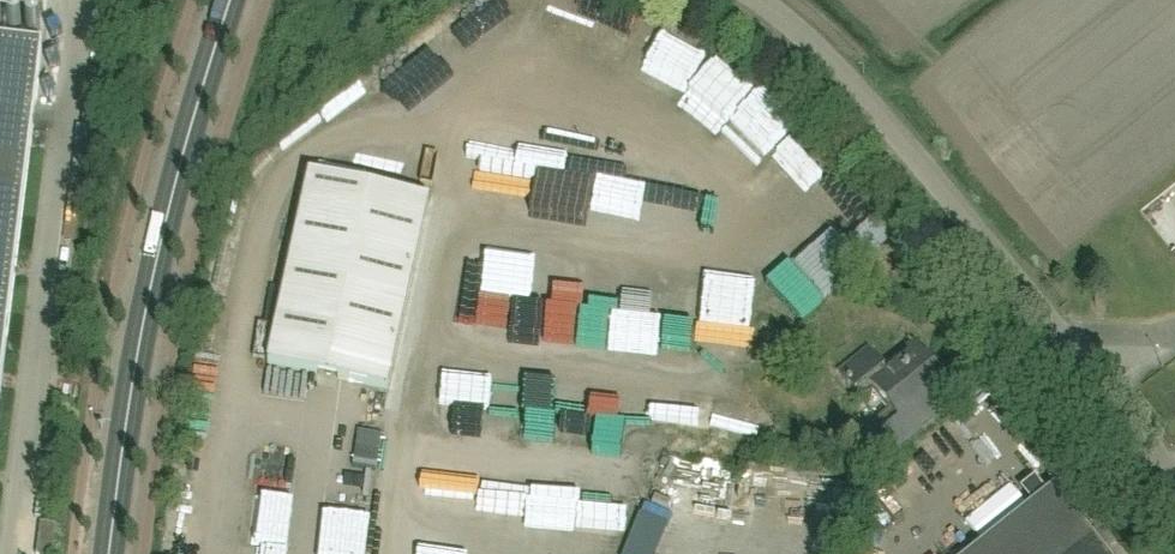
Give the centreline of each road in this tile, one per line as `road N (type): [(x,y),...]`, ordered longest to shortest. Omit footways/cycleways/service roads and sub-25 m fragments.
road 1 (unclassified): [(1174,476),(877,109),(757,0)]
road 2 (secondary): [(109,553),(170,207),(231,0)]

